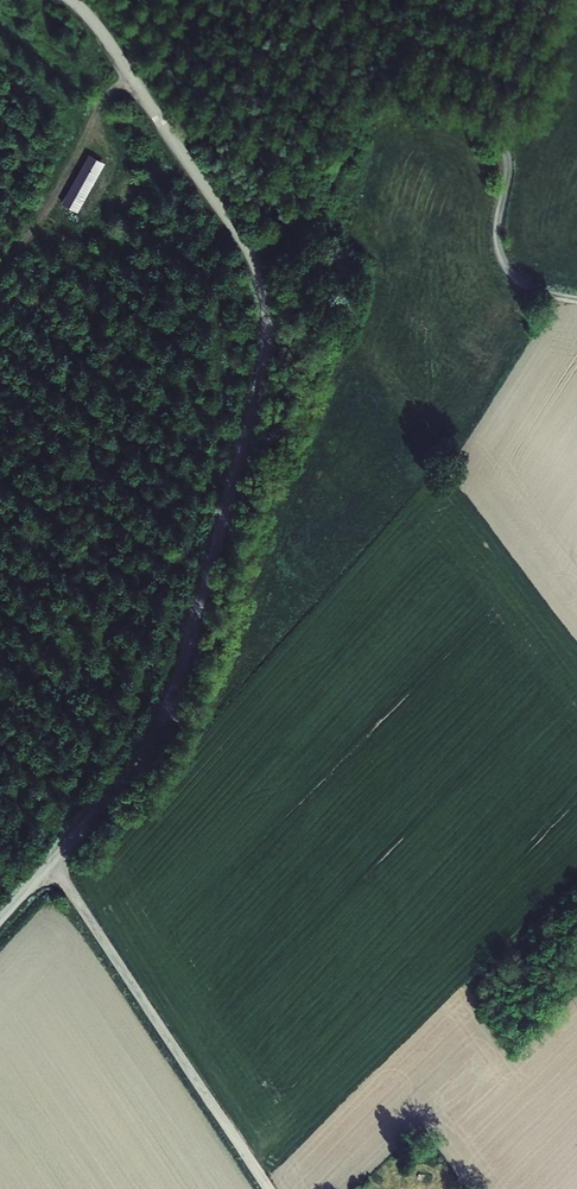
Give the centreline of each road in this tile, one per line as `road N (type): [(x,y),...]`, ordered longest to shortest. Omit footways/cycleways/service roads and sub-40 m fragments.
road 1 (unclassified): [(51,865),(174,685),(247,427),(267,317),(250,253),(69,0)]
road 2 (track): [(250,253),(304,222),(366,119),(403,105),(494,126),(510,166),(505,253),(522,274),(576,290)]
road 3 (unclassified): [(51,865),(268,1188)]

